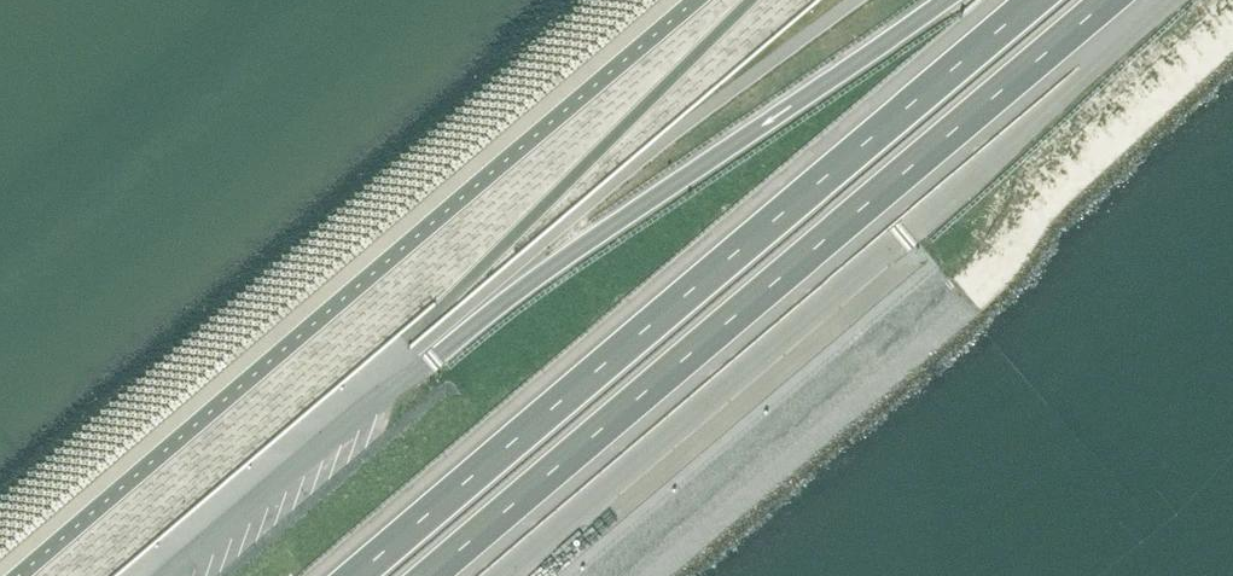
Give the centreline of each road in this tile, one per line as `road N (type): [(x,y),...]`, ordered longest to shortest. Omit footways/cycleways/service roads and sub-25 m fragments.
road 1 (motorway): [(1037,0),(360,575)]
road 2 (motorway): [(432,575),(1107,0)]
road 3 (motorway): [(950,0),(551,263)]
road 4 (motorway): [(910,230),(1167,0)]

